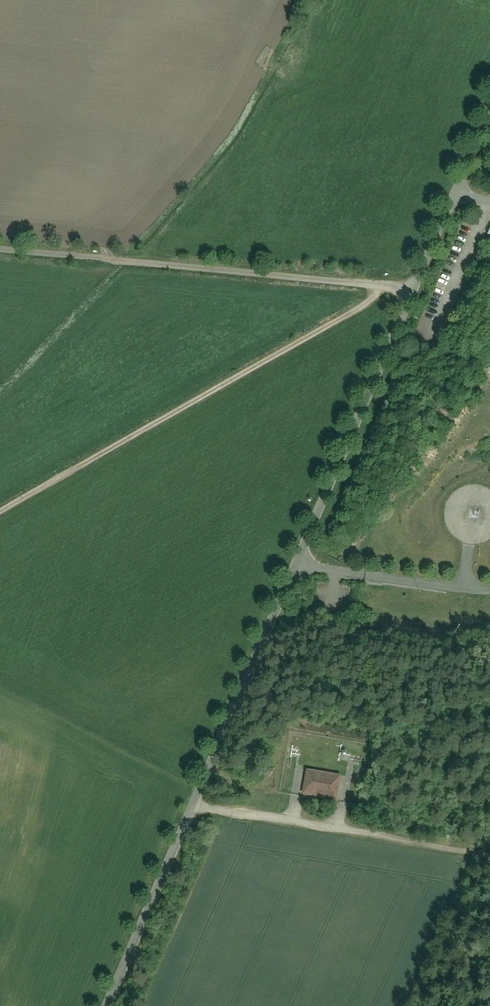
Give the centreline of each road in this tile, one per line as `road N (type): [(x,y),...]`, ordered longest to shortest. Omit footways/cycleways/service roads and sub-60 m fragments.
road 1 (residential): [(412,290),(106,1005)]
road 2 (track): [(0,513),(393,288)]
road 3 (residential): [(0,250),(412,290)]
road 4 (track): [(489,855),(189,808)]
road 5 (residential): [(489,103),(412,290)]

